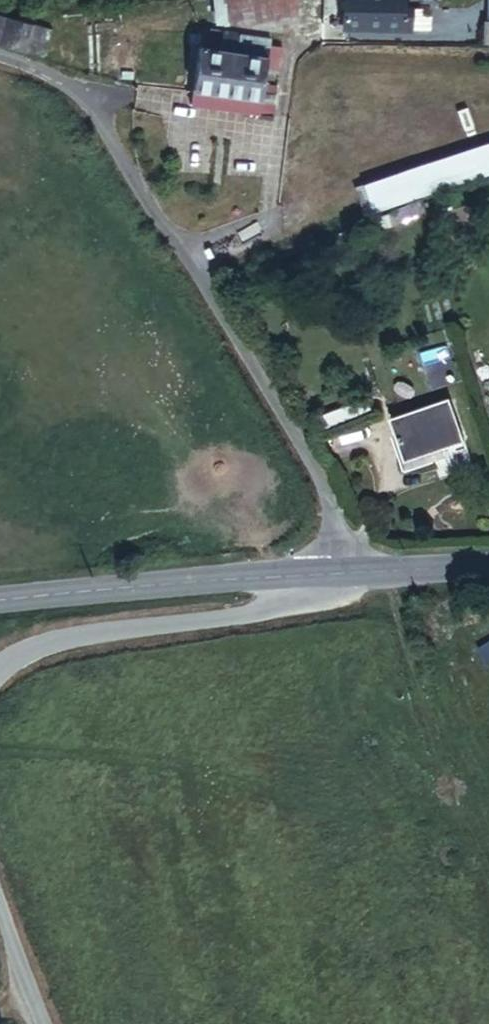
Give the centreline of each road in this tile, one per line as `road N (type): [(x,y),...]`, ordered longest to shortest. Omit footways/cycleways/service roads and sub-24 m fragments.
road 1 (unclassified): [(0,57),(53,80),(89,108),(332,511),(336,574)]
road 2 (unclassified): [(0,667),(35,647),(275,610),(336,574)]
road 3 (tertiary): [(336,574),(0,600)]
road 4 (tertiary): [(488,571),(336,574)]
road 5 (unclassified): [(45,1023),(0,906)]

